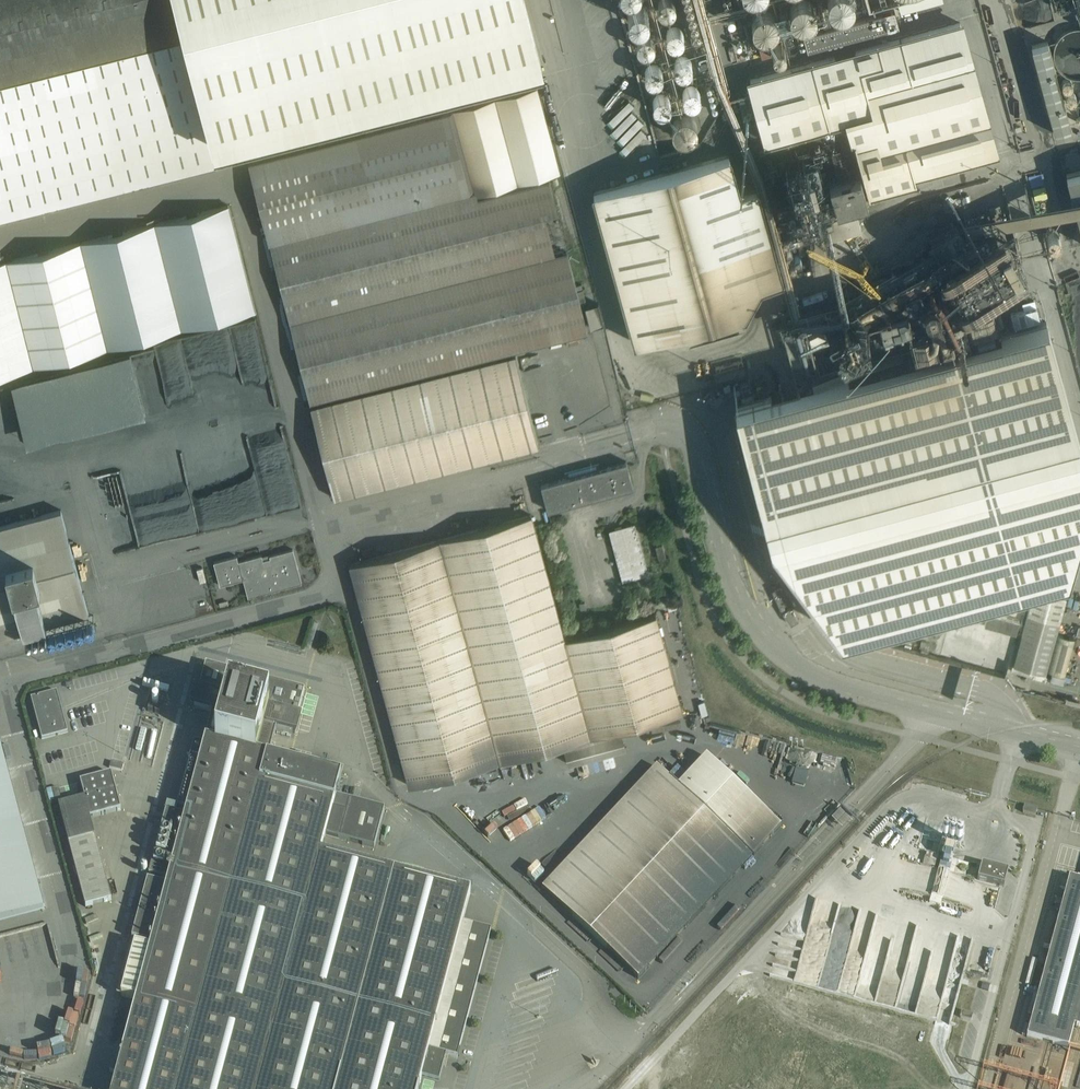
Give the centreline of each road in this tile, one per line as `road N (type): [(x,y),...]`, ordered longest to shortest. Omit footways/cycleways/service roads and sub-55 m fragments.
road 1 (unclassified): [(1079,746),(820,676),(755,618),(737,584),(696,434),(684,417),(653,414)]

